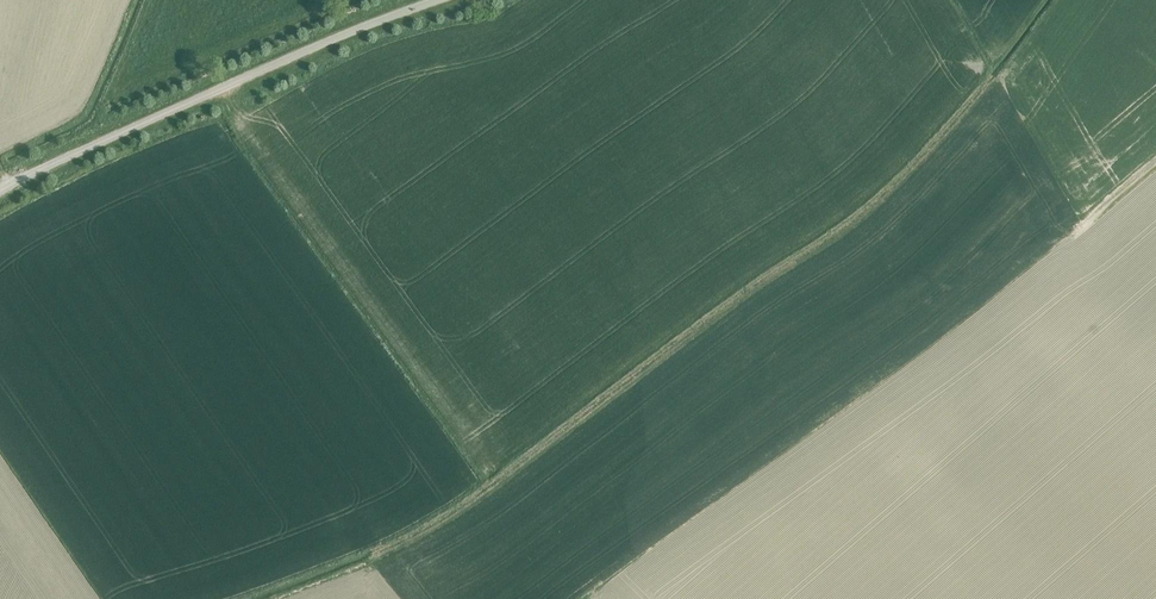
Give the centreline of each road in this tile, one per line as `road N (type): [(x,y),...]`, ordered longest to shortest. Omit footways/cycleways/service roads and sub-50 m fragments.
road 1 (unclassified): [(0,188),(336,36),(437,0)]

